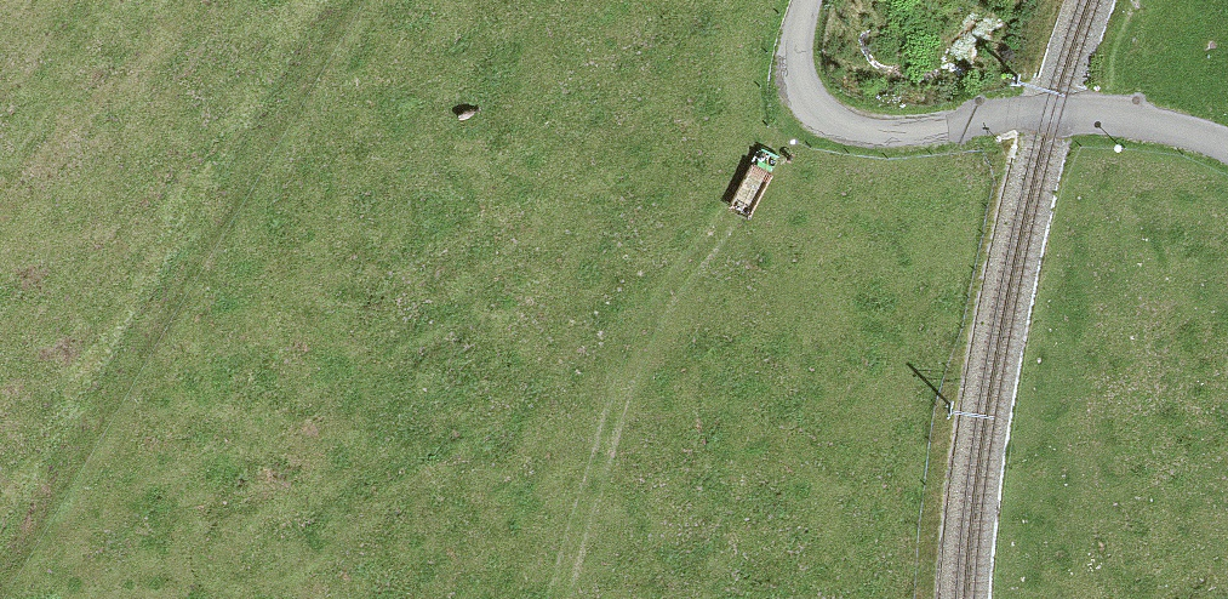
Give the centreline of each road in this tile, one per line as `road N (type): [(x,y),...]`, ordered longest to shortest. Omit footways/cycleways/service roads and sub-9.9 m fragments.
road 1 (track): [(0,530),(113,342),(349,0)]
road 2 (track): [(784,88),(734,211),(613,387),(562,598)]
road 3 (track): [(1227,153),(1203,139),(1051,116),(868,138),(809,120),(784,88),(780,37),(795,0)]

